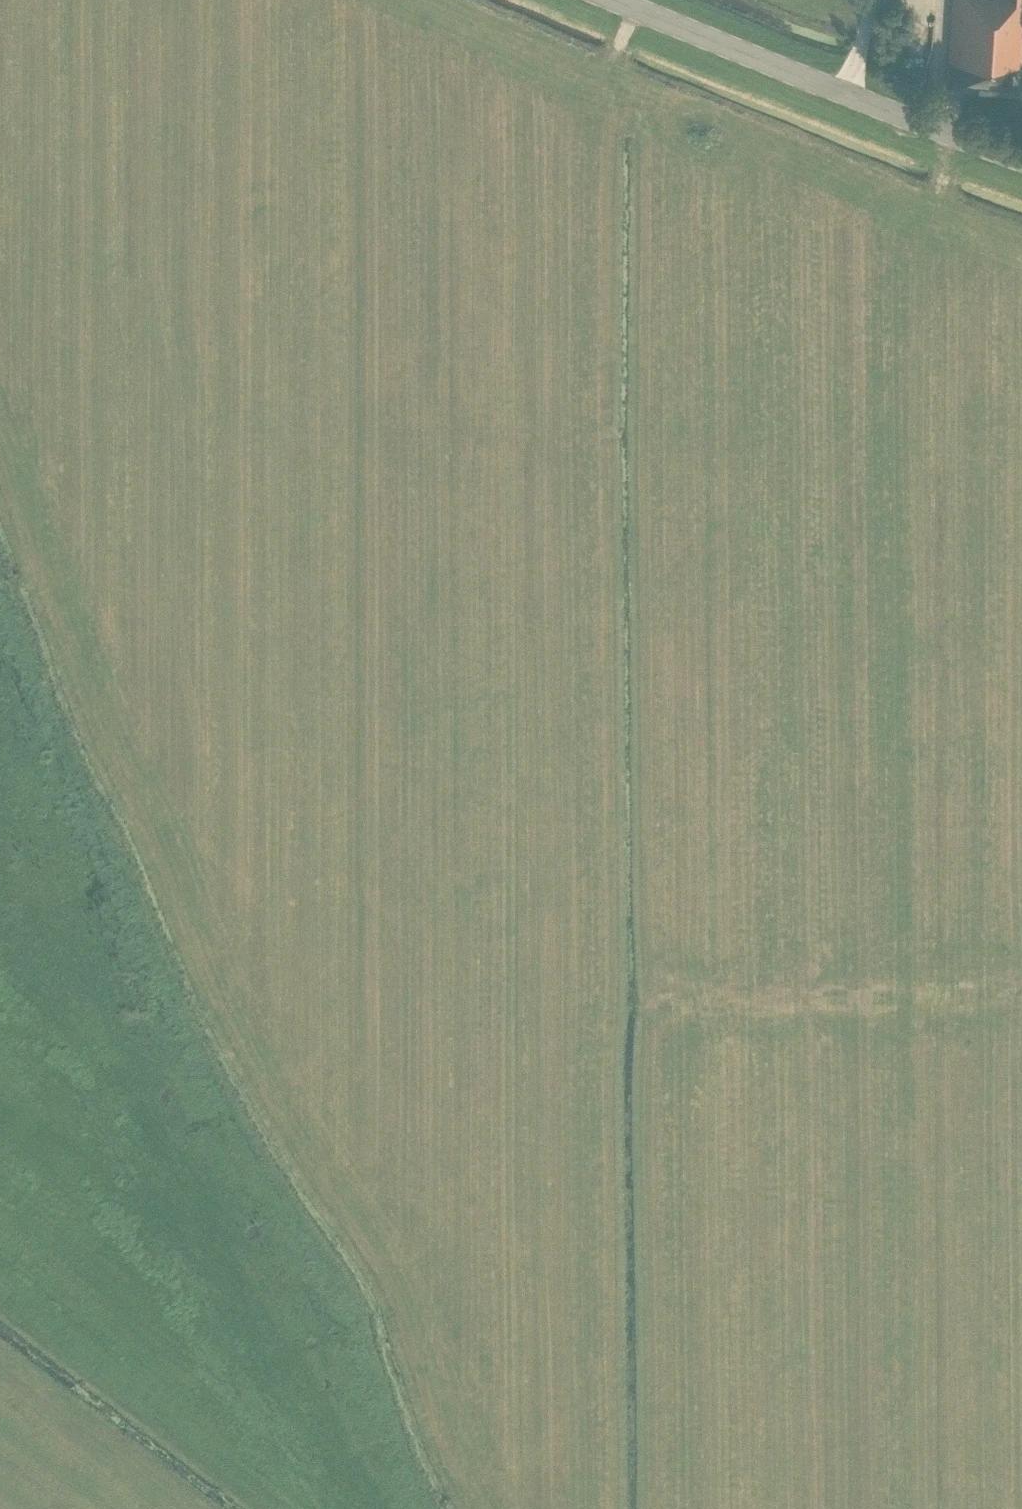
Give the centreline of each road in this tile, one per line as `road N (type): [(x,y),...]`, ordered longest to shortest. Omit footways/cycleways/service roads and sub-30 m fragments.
road 1 (tertiary): [(1021,160),(619,0)]

